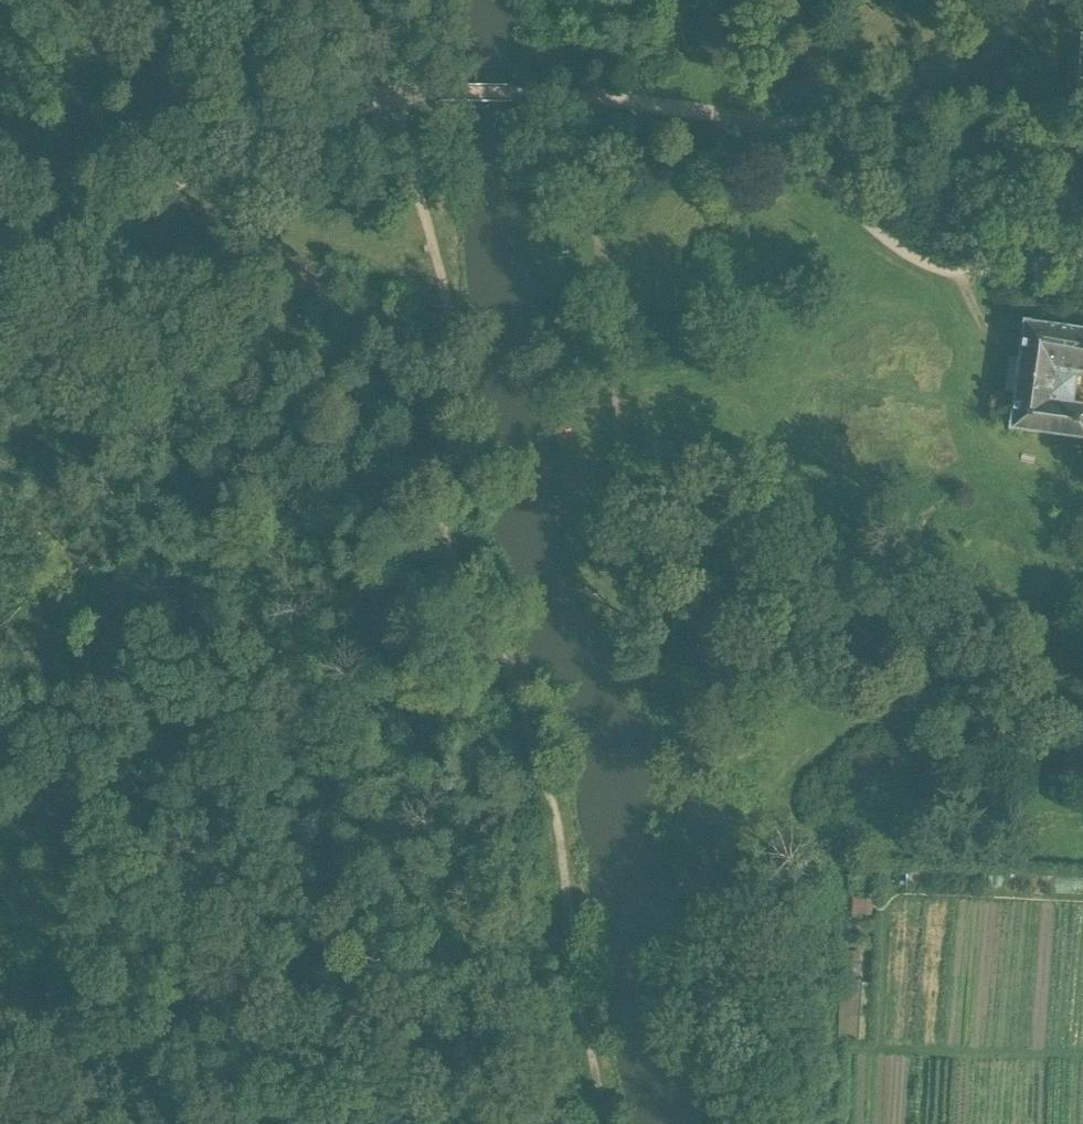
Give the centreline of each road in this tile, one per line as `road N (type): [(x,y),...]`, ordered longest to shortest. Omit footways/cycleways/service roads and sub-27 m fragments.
road 1 (track): [(0,234),(104,212),(397,93)]
road 2 (track): [(767,128),(912,255),(957,269),(1082,254)]
road 3 (track): [(767,128),(974,104),(1082,118)]
road 4 (track): [(509,93),(667,102),(767,128)]

